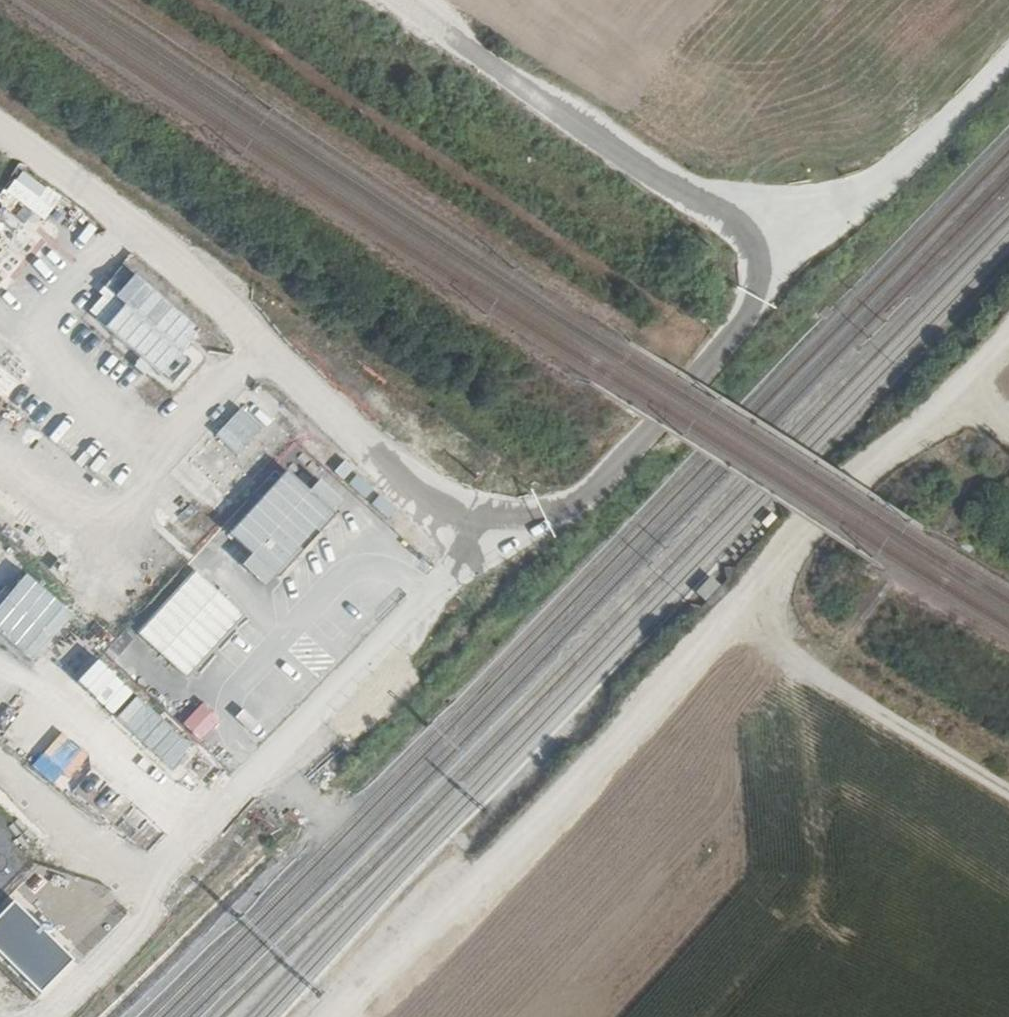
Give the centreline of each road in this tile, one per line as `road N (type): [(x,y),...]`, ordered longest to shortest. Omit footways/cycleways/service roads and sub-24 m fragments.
road 1 (track): [(403,0),(705,201),(763,257),(764,290),(736,334),(568,513),(510,525),(421,484),(189,275),(0,141)]
road 2 (track): [(353,1016),(739,614)]
road 3 (track): [(739,614),(816,505),(968,381)]
road 4 (track): [(1008,792),(813,673),(739,614)]
road 5 (unclassified): [(1008,55),(876,191),(763,257)]

